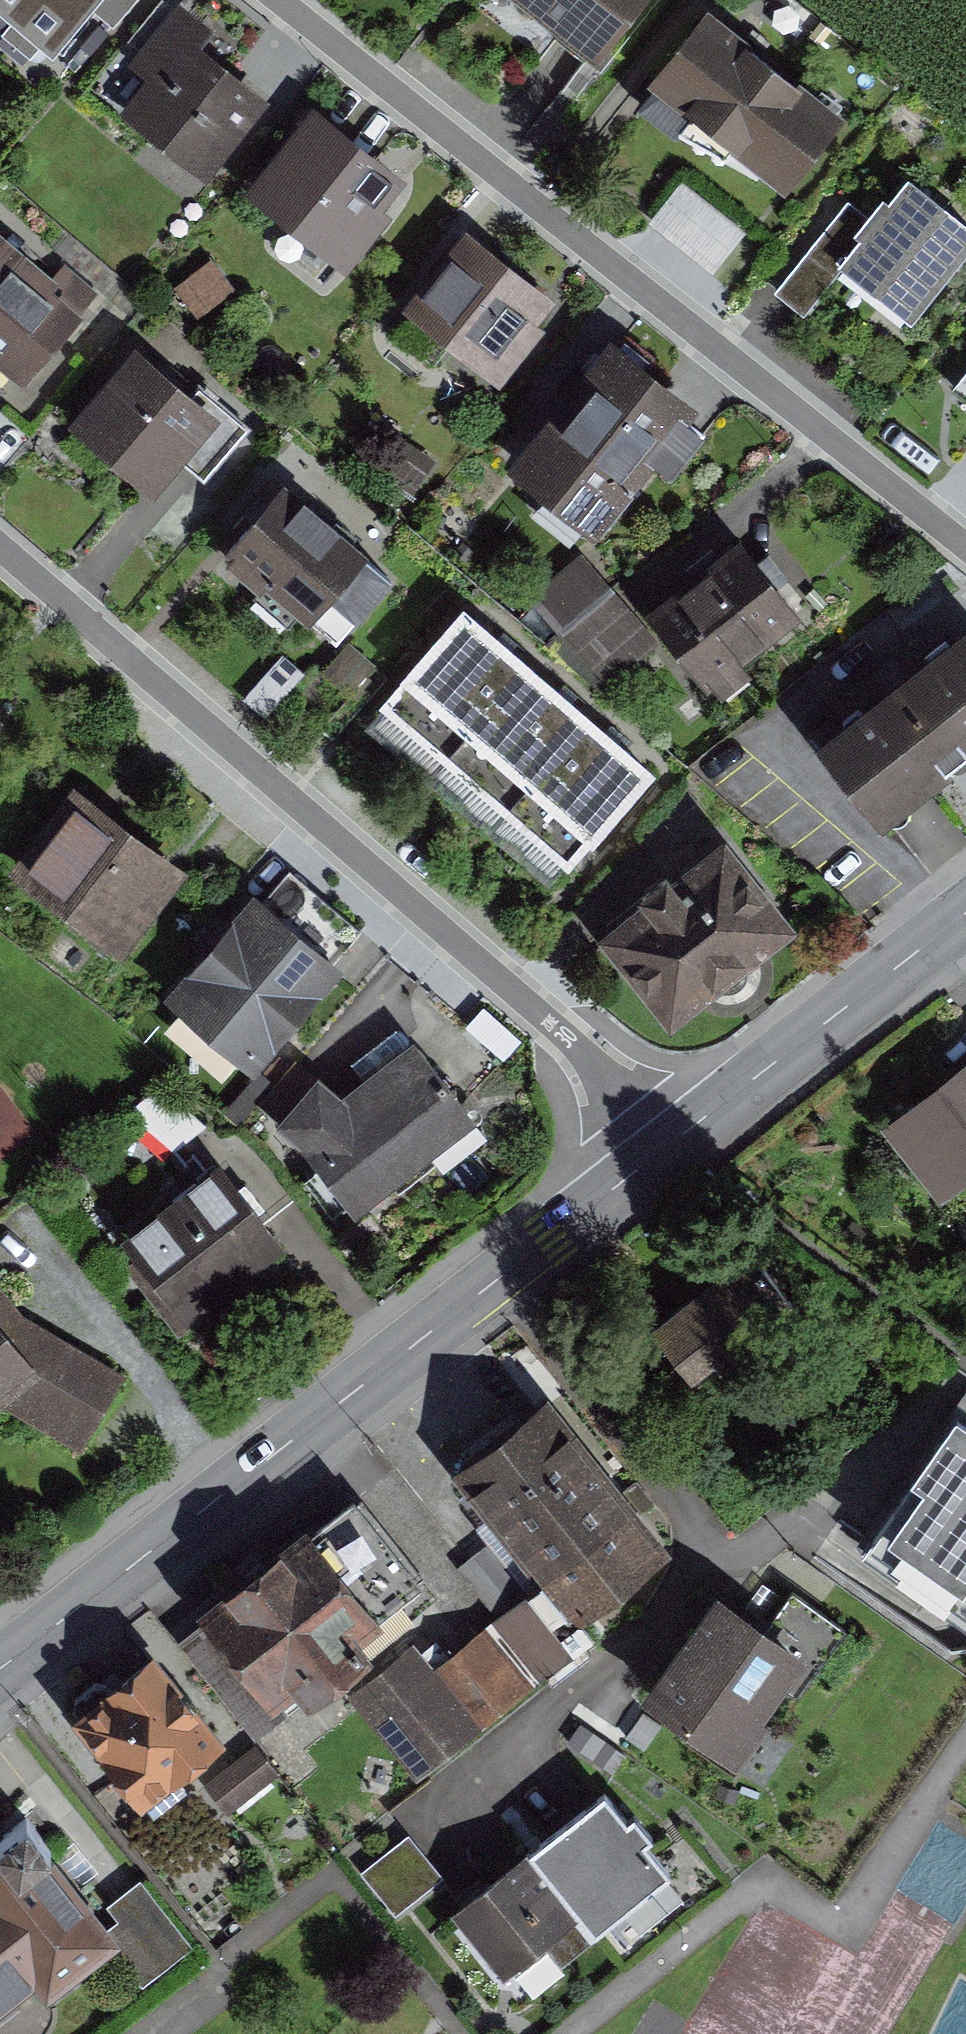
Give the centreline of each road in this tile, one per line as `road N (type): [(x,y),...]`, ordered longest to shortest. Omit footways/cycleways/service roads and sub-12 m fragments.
road 1 (residential): [(0,545),(574,1046),(664,1151)]
road 2 (residential): [(274,0),(965,546)]
road 3 (secondary): [(0,1659),(664,1151)]
road 4 (secondary): [(664,1151),(965,912)]

